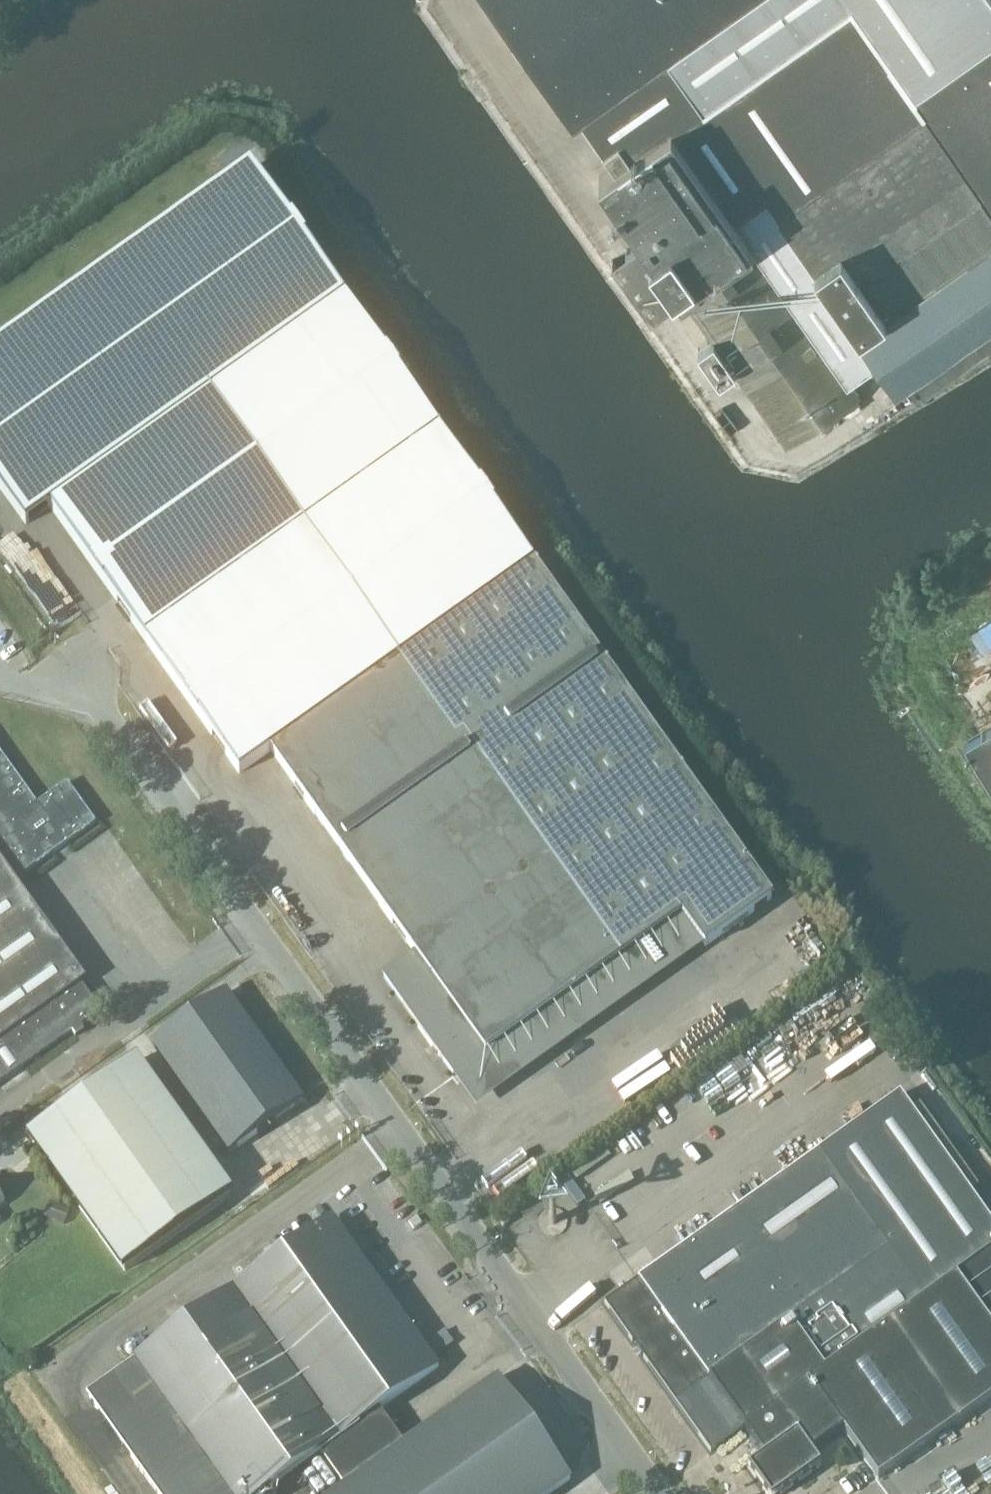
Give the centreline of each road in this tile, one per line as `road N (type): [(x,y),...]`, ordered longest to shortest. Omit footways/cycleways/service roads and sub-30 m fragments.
road 1 (unclassified): [(659,1493),(58,649)]

